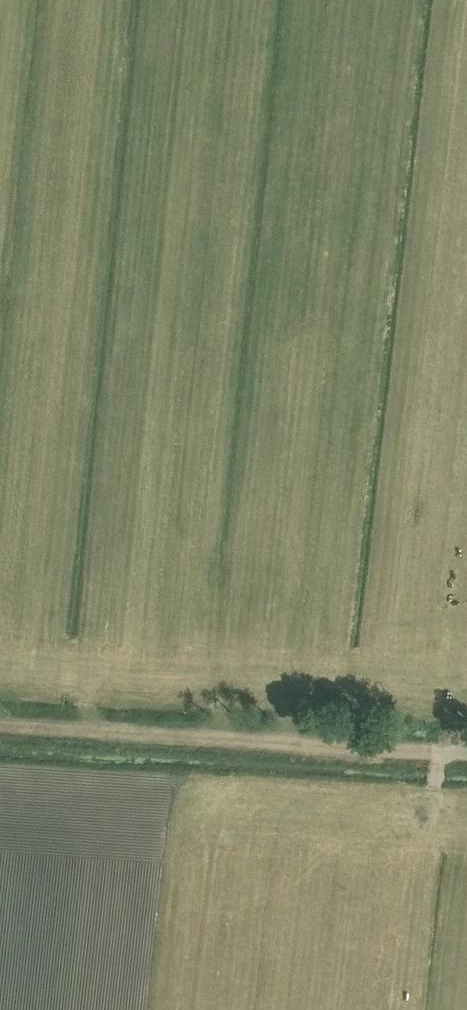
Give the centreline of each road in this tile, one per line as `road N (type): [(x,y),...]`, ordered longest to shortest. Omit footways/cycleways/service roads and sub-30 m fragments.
road 1 (track): [(0,727),(440,751)]

